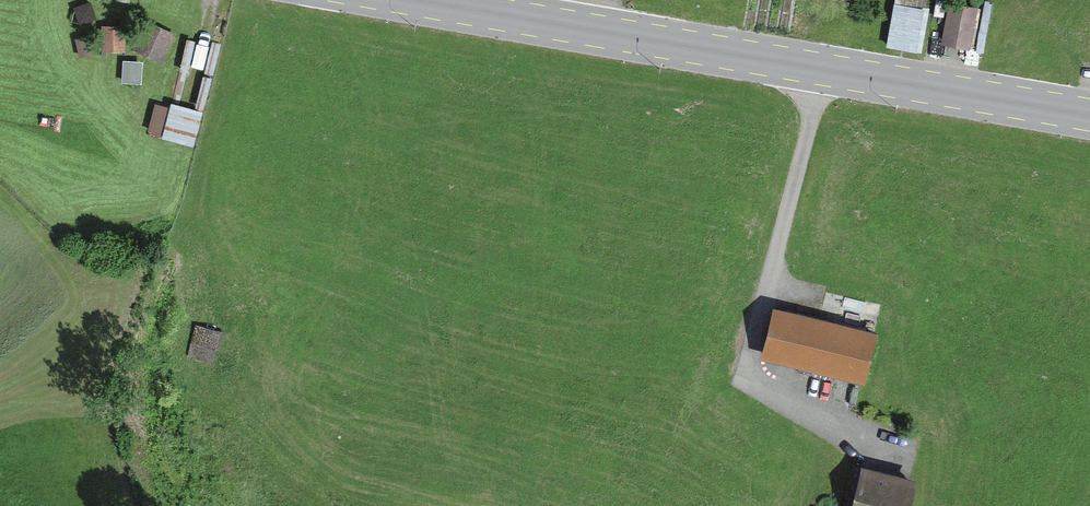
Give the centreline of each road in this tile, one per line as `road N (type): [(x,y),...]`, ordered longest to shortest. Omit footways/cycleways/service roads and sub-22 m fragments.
road 1 (primary): [(1089,115),(414,0)]

